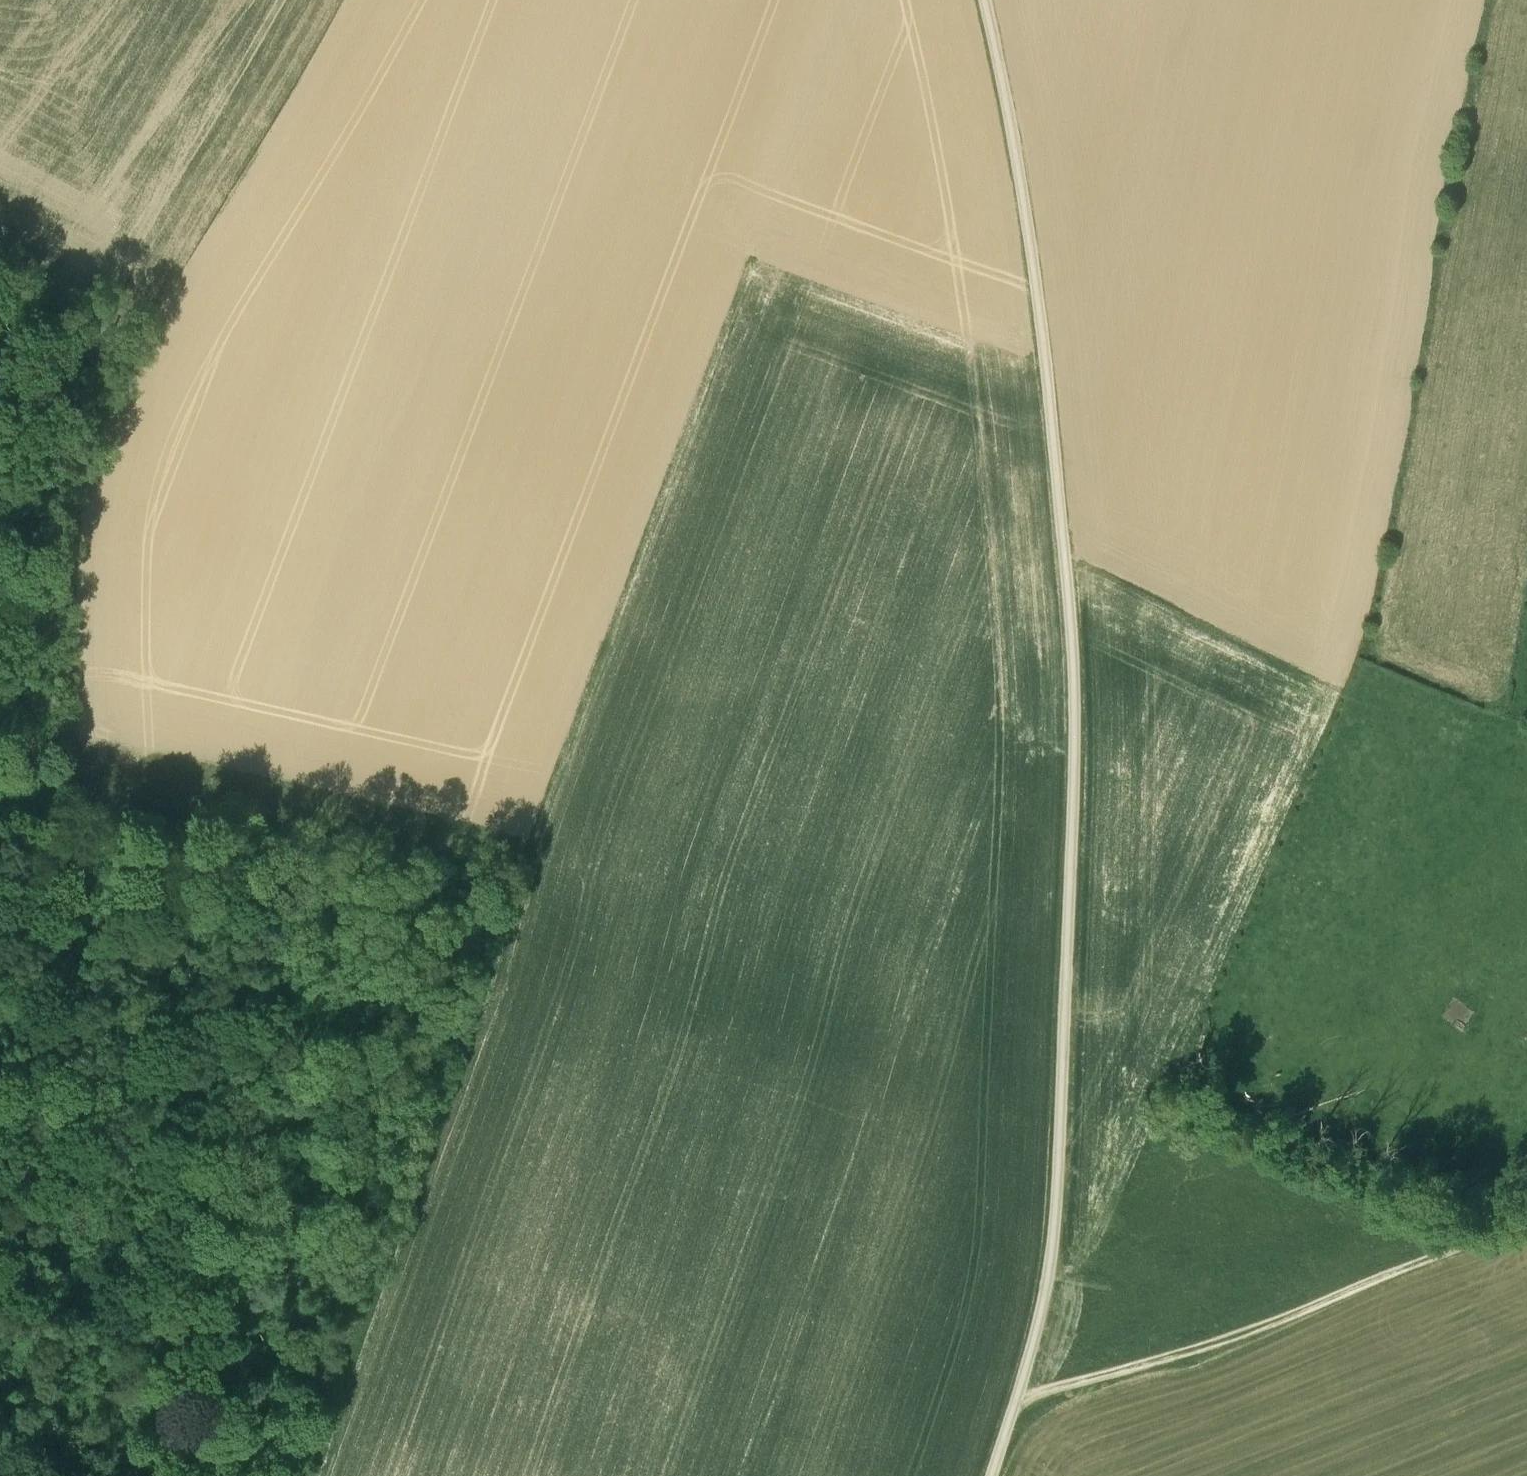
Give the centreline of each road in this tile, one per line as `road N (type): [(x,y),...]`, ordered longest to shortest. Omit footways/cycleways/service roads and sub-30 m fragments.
road 1 (unclassified): [(991,1475),(1039,1319),(1052,1246),(1074,701),(1035,282),(984,0)]
road 2 (track): [(1526,1197),(1493,1234),(1249,1337),(1015,1401)]

